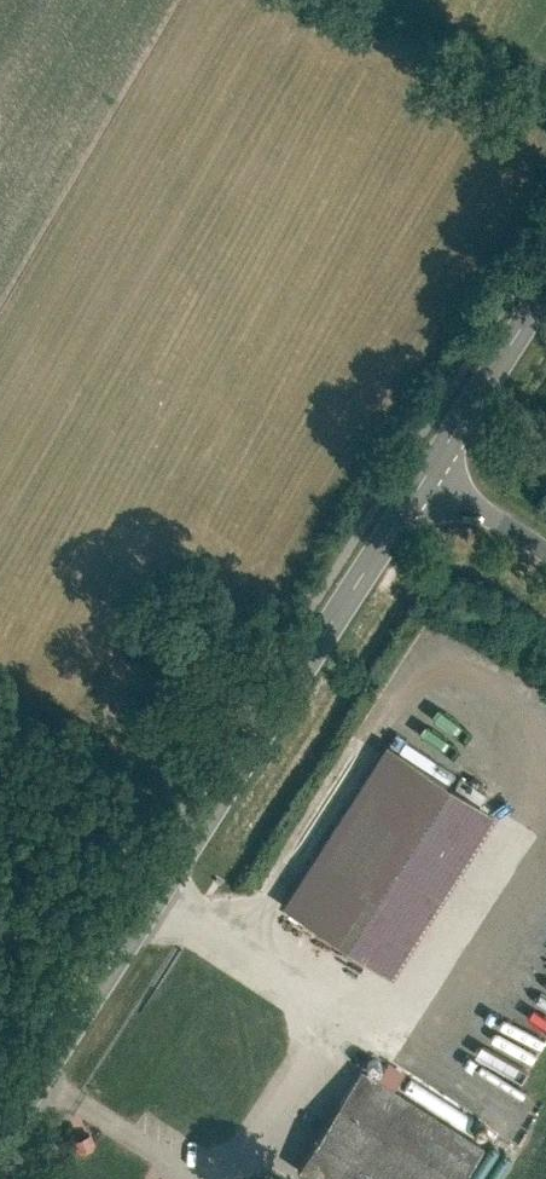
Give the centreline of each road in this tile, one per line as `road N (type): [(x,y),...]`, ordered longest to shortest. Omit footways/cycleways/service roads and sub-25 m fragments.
road 1 (tertiary): [(427,473),(0,1136)]
road 2 (tertiary): [(545,288),(427,473)]
road 3 (tertiary): [(545,551),(427,473)]

